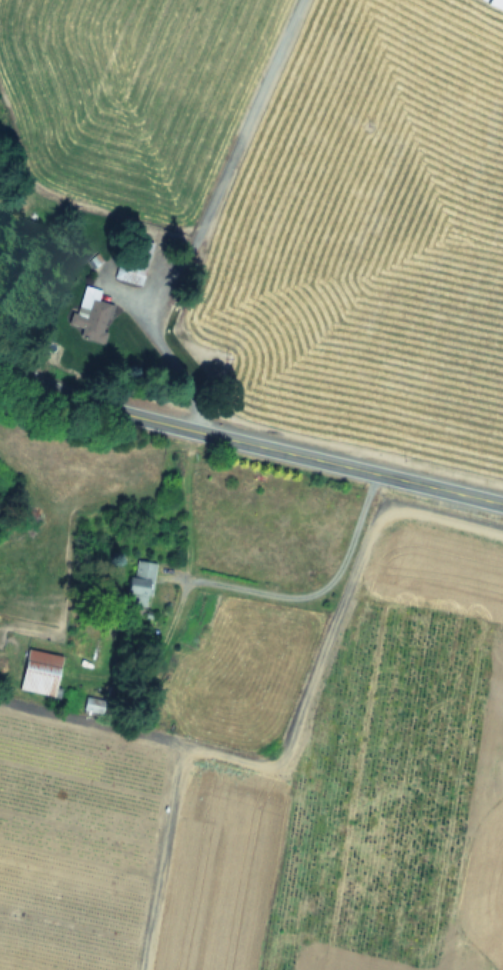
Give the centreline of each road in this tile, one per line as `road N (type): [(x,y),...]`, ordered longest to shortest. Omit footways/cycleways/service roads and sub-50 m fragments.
road 1 (secondary): [(502,504),(127,413),(0,359)]

